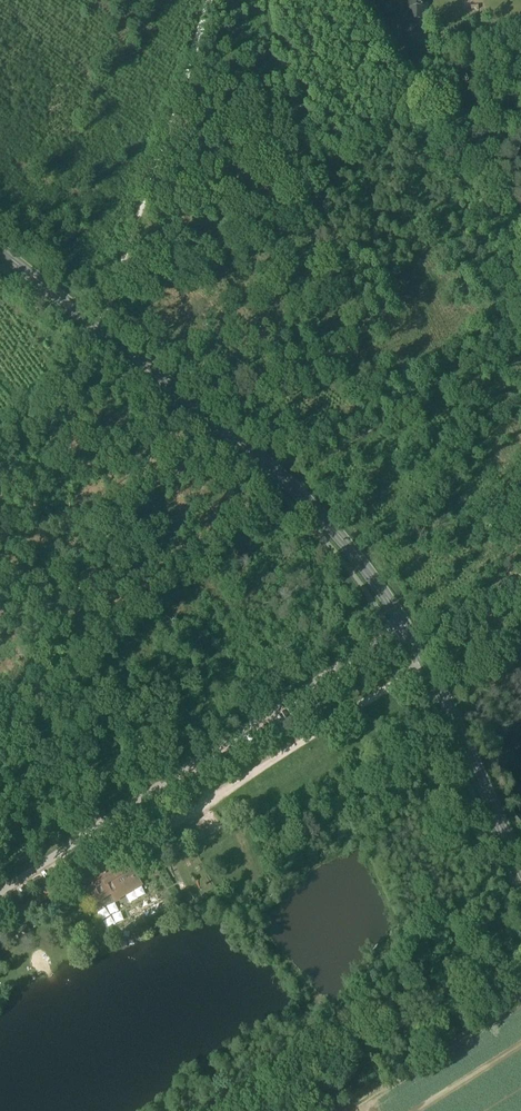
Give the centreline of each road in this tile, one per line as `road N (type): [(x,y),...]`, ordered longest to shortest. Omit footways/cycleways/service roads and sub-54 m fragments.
road 1 (unclassified): [(0,888),(387,631)]
road 2 (track): [(91,343),(216,0)]
road 3 (tertiary): [(406,626),(291,481),(191,399)]
road 4 (track): [(291,481),(520,337)]
road 5 (tertiary): [(520,860),(406,626)]
road 6 (tertiary): [(0,250),(191,399)]

